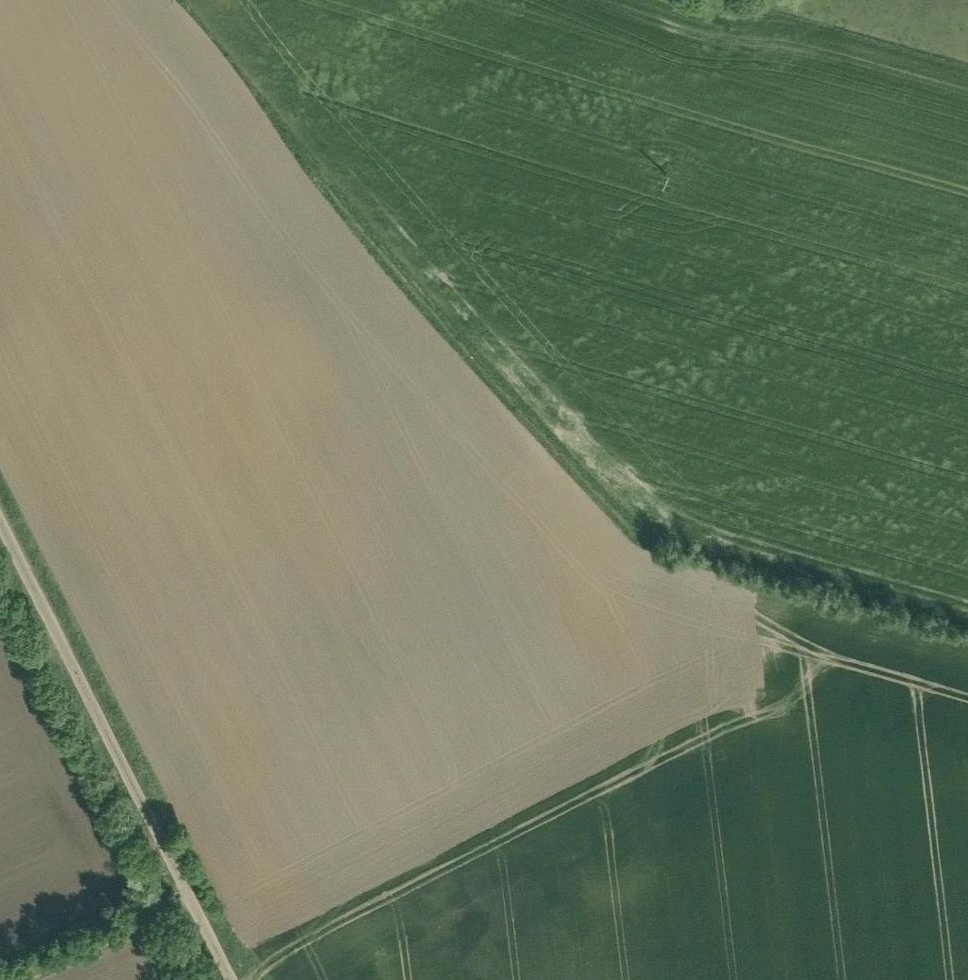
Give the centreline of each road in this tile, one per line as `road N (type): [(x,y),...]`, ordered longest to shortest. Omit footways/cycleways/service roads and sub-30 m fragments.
road 1 (unclassified): [(0,525),(230,979)]

